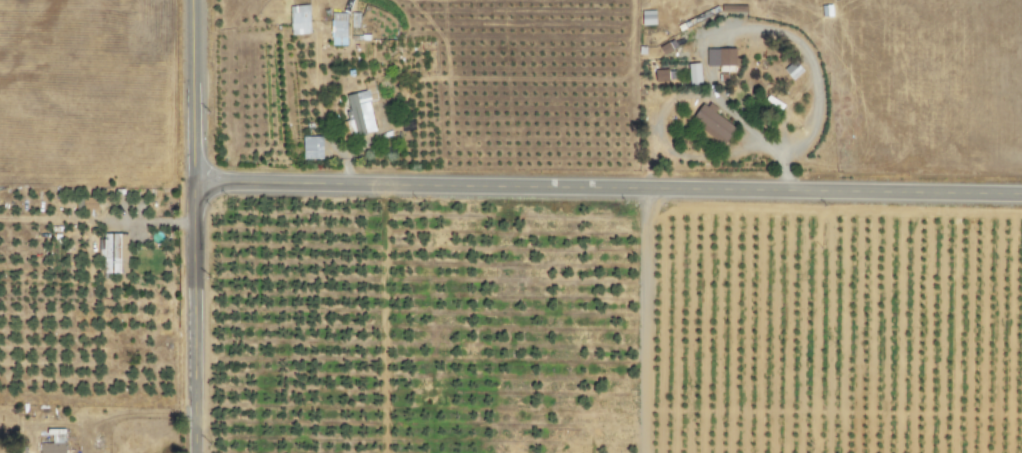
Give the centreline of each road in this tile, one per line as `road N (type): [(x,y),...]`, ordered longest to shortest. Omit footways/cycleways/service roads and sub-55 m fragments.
road 1 (tertiary): [(1021,195),(191,181)]
road 2 (tertiary): [(191,452),(191,181)]
road 3 (tertiary): [(191,181),(189,0)]

